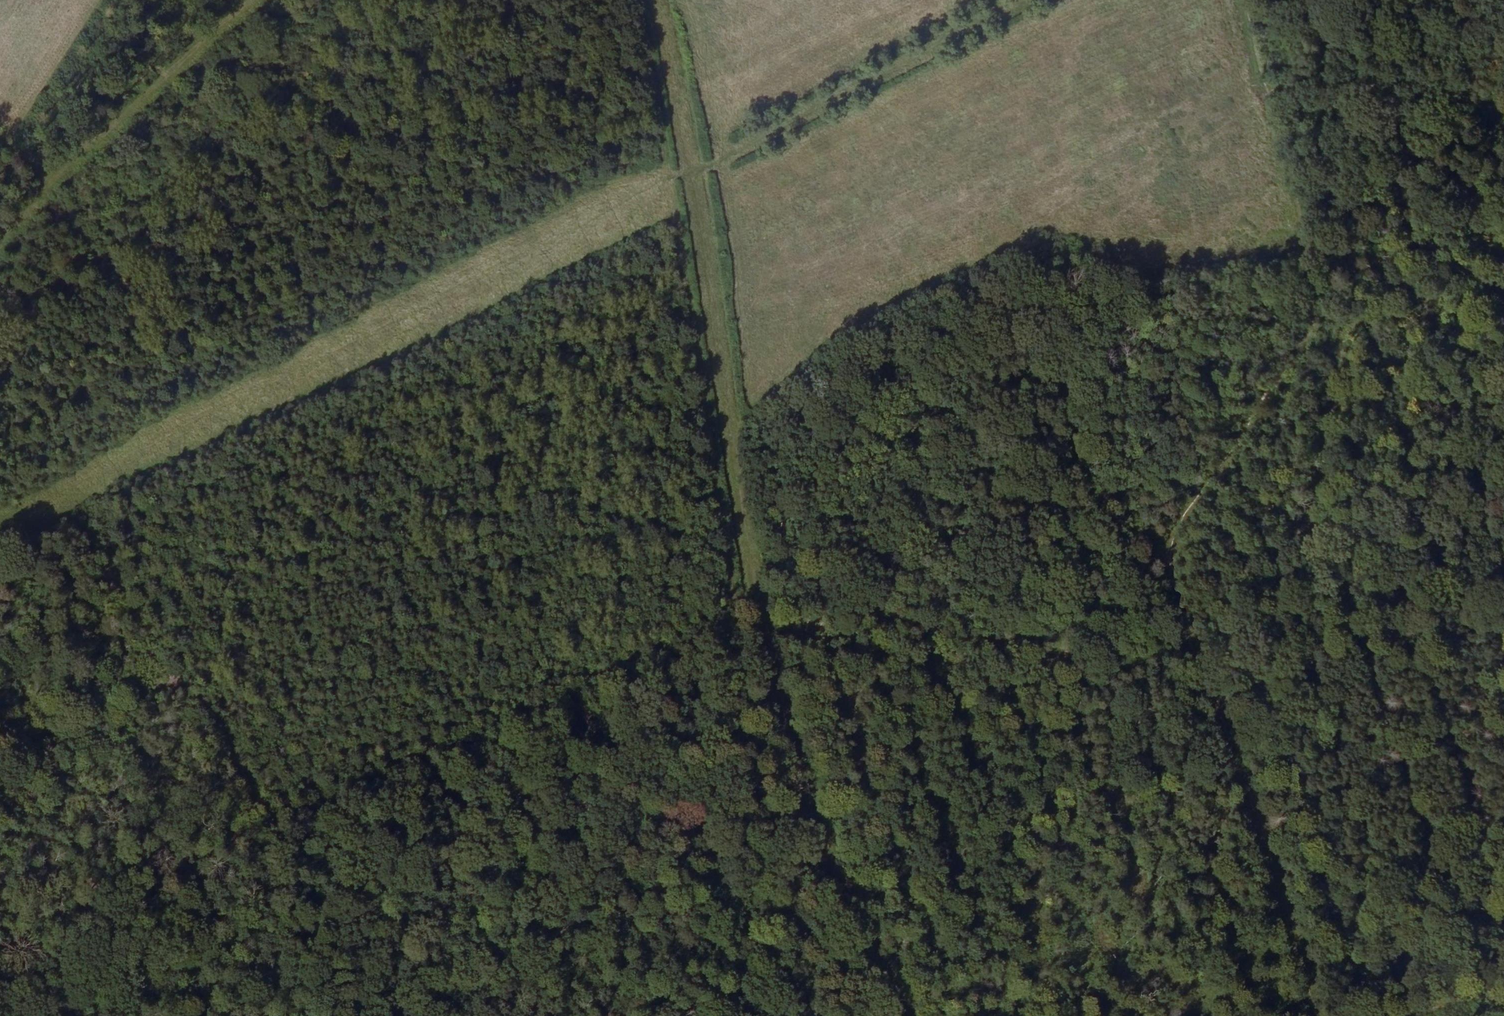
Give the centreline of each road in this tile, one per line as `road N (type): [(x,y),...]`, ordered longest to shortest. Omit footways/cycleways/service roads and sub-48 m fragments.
road 1 (track): [(1031,0),(713,168),(674,178),(590,242),(0,535)]
road 2 (track): [(908,1015),(769,629),(695,159),(658,0)]

